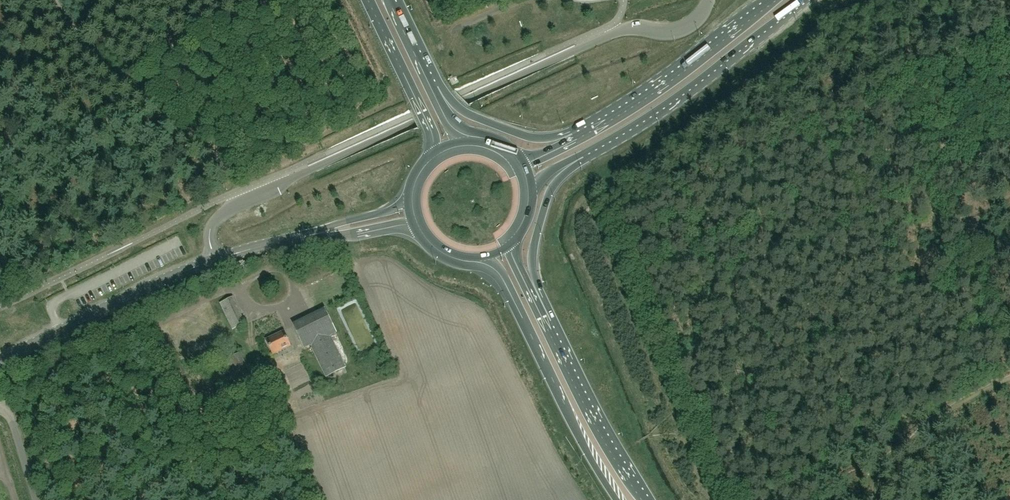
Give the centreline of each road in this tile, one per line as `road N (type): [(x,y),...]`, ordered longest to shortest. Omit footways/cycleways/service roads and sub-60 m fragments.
road 1 (unclassified): [(215,260),(212,227),(231,208),(611,33),(678,30),(709,0)]
road 2 (trunk): [(480,262),(505,283),(617,499)]
road 3 (trunk): [(585,156),(666,108),(807,0)]
road 4 (track): [(246,189),(57,0)]
road 5 (trunk): [(772,0),(643,100),(575,141)]
road 6 (tertiary): [(0,361),(215,260)]
road 7 (trunk): [(648,499),(536,301)]
road 8 (trunk): [(369,0),(430,124),(436,158)]
road 9 (trunk): [(536,301),(534,251),(543,215),(555,186),(585,156)]
road 10 (track): [(270,0),(127,70)]
road 11 (trunk): [(575,141),(525,137),(472,117),(435,87)]

